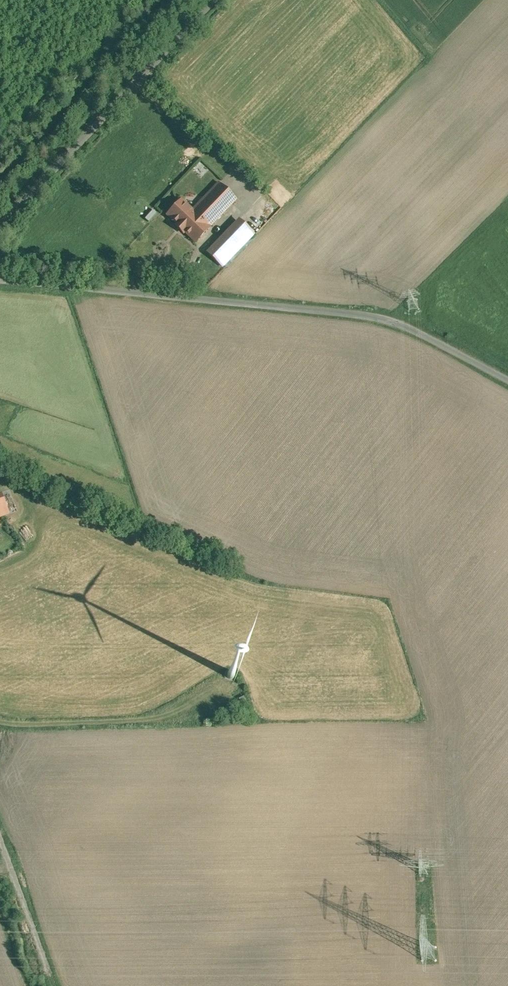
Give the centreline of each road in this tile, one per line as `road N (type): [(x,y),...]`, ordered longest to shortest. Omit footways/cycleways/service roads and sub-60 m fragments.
road 1 (unclassified): [(507,382),(396,323),(364,315),(0,283)]
road 2 (unclassified): [(0,227),(215,0)]
road 3 (track): [(0,813),(65,985)]

